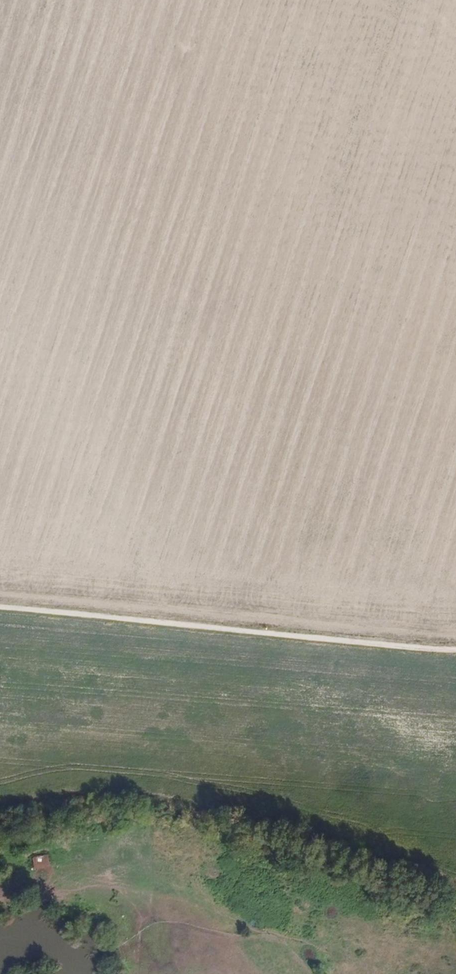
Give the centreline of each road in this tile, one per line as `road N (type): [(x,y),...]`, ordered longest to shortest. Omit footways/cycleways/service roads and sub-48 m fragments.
road 1 (track): [(0,606),(455,650)]

